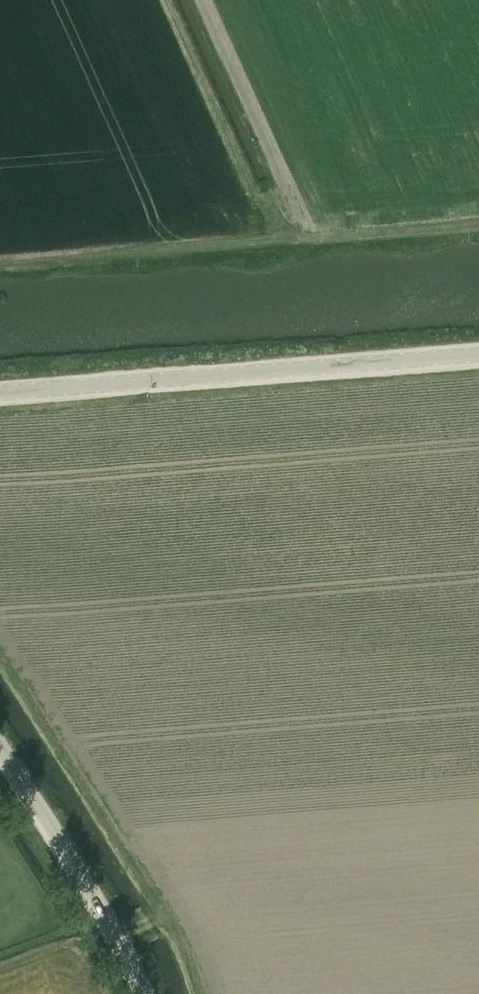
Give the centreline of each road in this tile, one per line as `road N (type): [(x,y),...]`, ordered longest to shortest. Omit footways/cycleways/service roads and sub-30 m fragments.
road 1 (tertiary): [(0,393),(478,358)]
road 2 (unclassified): [(143,993),(122,946),(0,749)]

